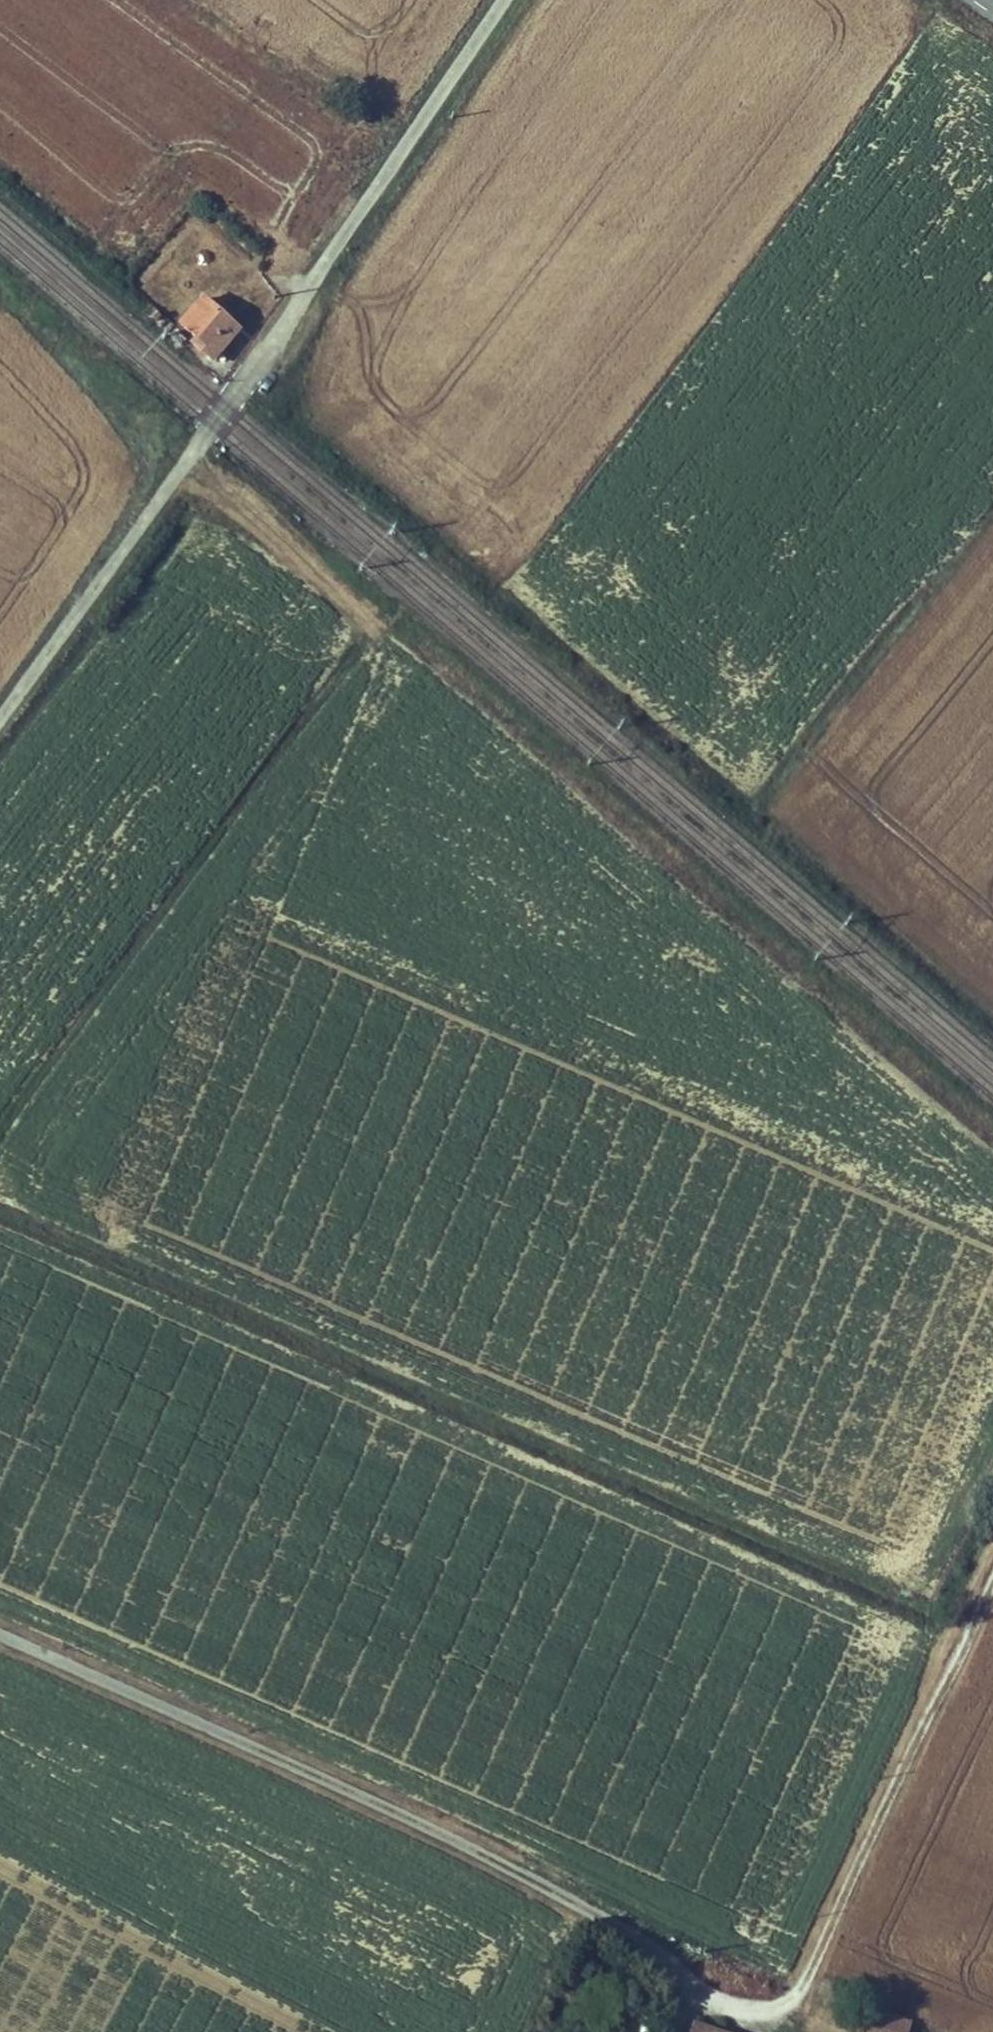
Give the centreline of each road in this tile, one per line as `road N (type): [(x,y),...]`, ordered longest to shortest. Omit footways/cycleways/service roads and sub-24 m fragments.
road 1 (unclassified): [(503,0),(224,411),(0,719)]
road 2 (track): [(992,1578),(795,1981),(769,1997),(712,1993),(671,1965),(645,1932)]

